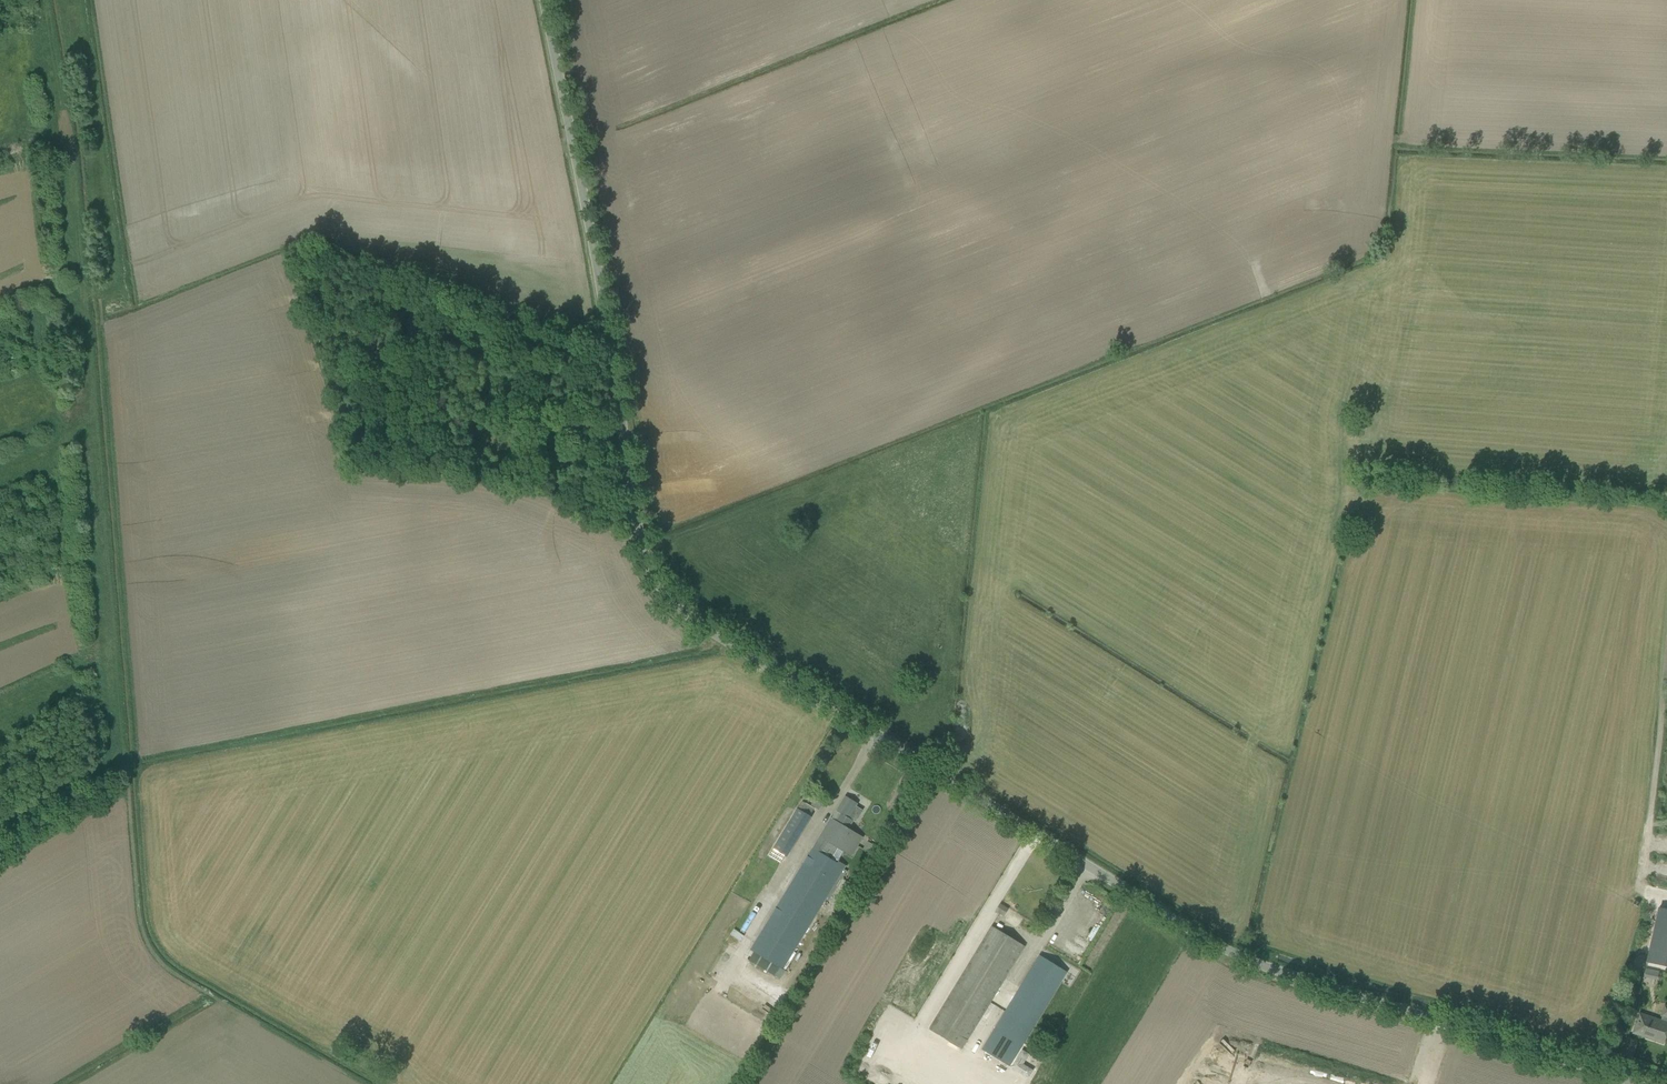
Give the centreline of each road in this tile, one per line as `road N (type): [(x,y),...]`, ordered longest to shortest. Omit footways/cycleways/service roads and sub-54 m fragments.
road 1 (unclassified): [(1629,1083),(1219,946),(693,621),(658,585),(643,553),(544,0)]

